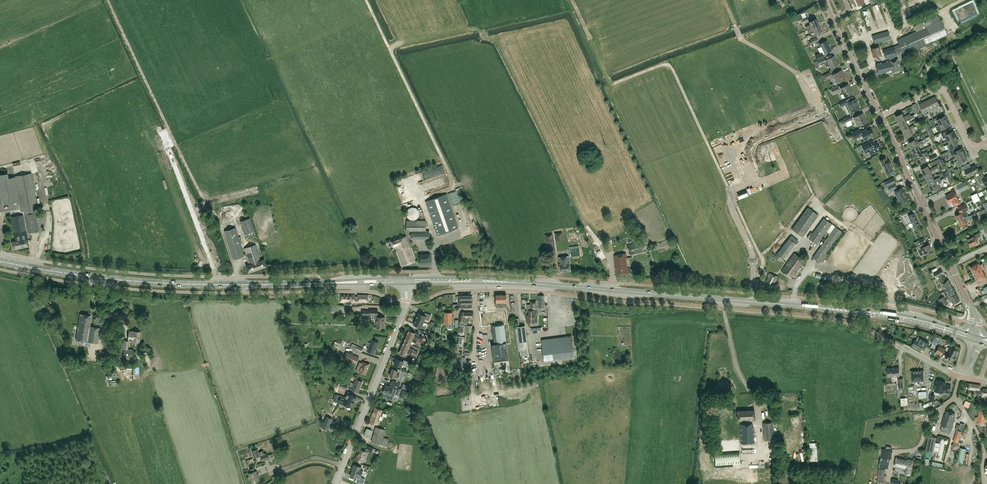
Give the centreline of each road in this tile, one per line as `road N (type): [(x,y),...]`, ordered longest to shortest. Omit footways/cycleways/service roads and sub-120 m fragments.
road 1 (primary): [(974,338),(815,307),(408,281)]
road 2 (primary): [(408,281),(163,283),(0,261)]
road 3 (track): [(615,82),(660,64),(673,69),(763,260),(753,302)]
road 4 (track): [(109,0),(235,265)]
road 5 (residential): [(336,483),(408,281)]
road 6 (track): [(366,0),(445,164)]
road 7 (tertiary): [(951,265),(881,117)]
road 8 (residential): [(986,143),(972,149),(943,88),(881,117)]

